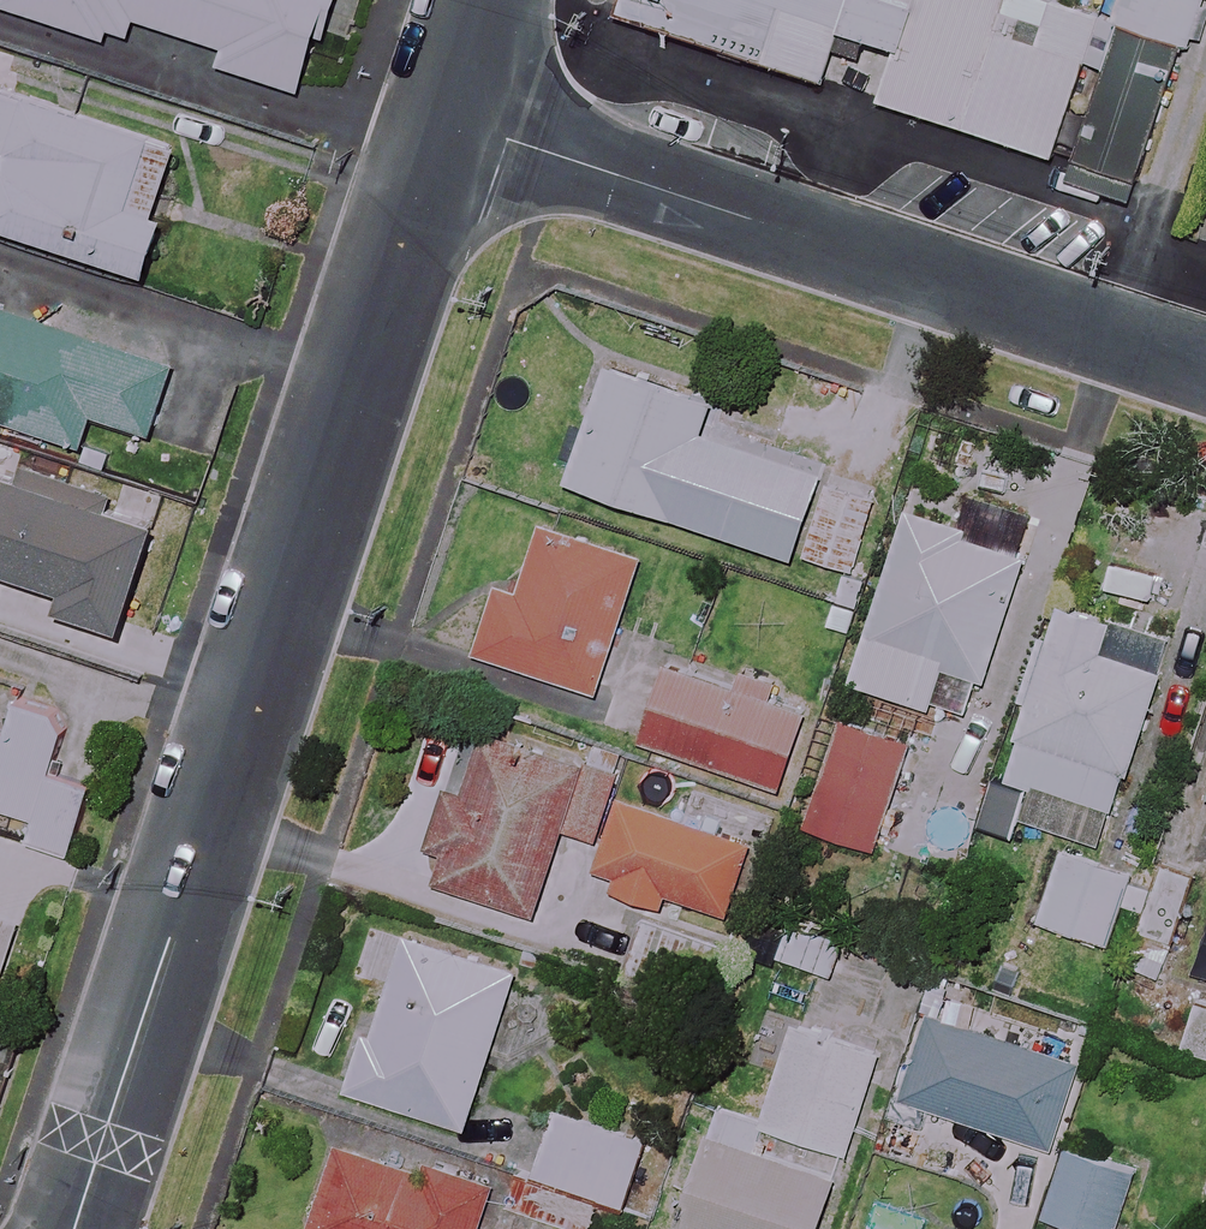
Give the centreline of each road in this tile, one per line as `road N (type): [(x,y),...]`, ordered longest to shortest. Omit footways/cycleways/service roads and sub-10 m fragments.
road 1 (residential): [(443,117),(71,1228)]
road 2 (residential): [(443,117),(1205,367)]
road 3 (residential): [(481,0),(443,117)]

